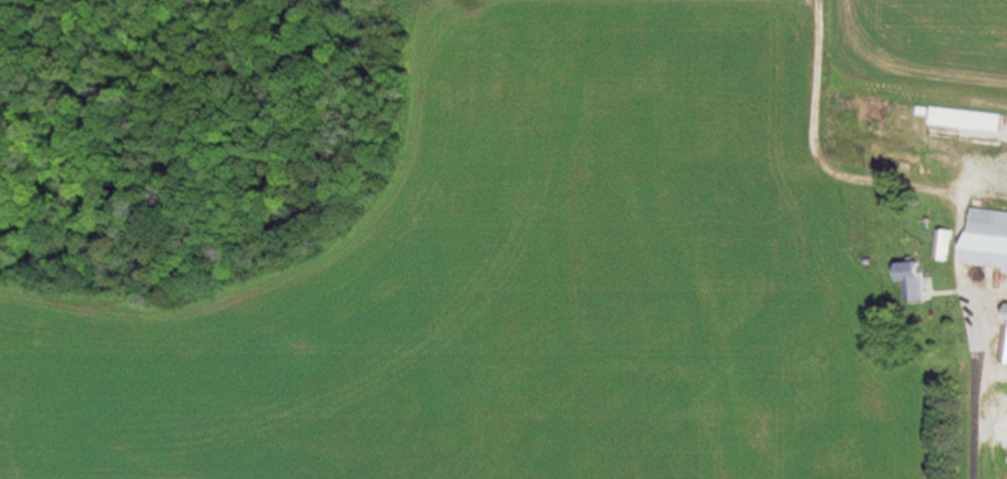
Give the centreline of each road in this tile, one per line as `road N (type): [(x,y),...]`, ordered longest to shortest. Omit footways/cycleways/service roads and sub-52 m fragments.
road 1 (residential): [(972,478),(976,361),(958,269),(958,216),(939,191),(833,174),(810,150),(817,0)]

